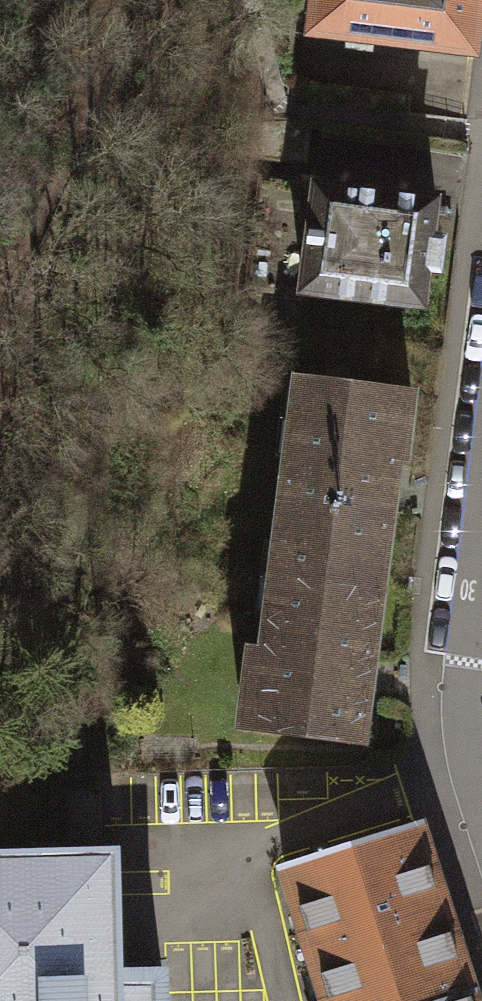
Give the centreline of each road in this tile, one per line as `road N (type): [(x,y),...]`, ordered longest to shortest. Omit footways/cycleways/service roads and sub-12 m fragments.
road 1 (residential): [(481,781),(470,728),(481,566)]

